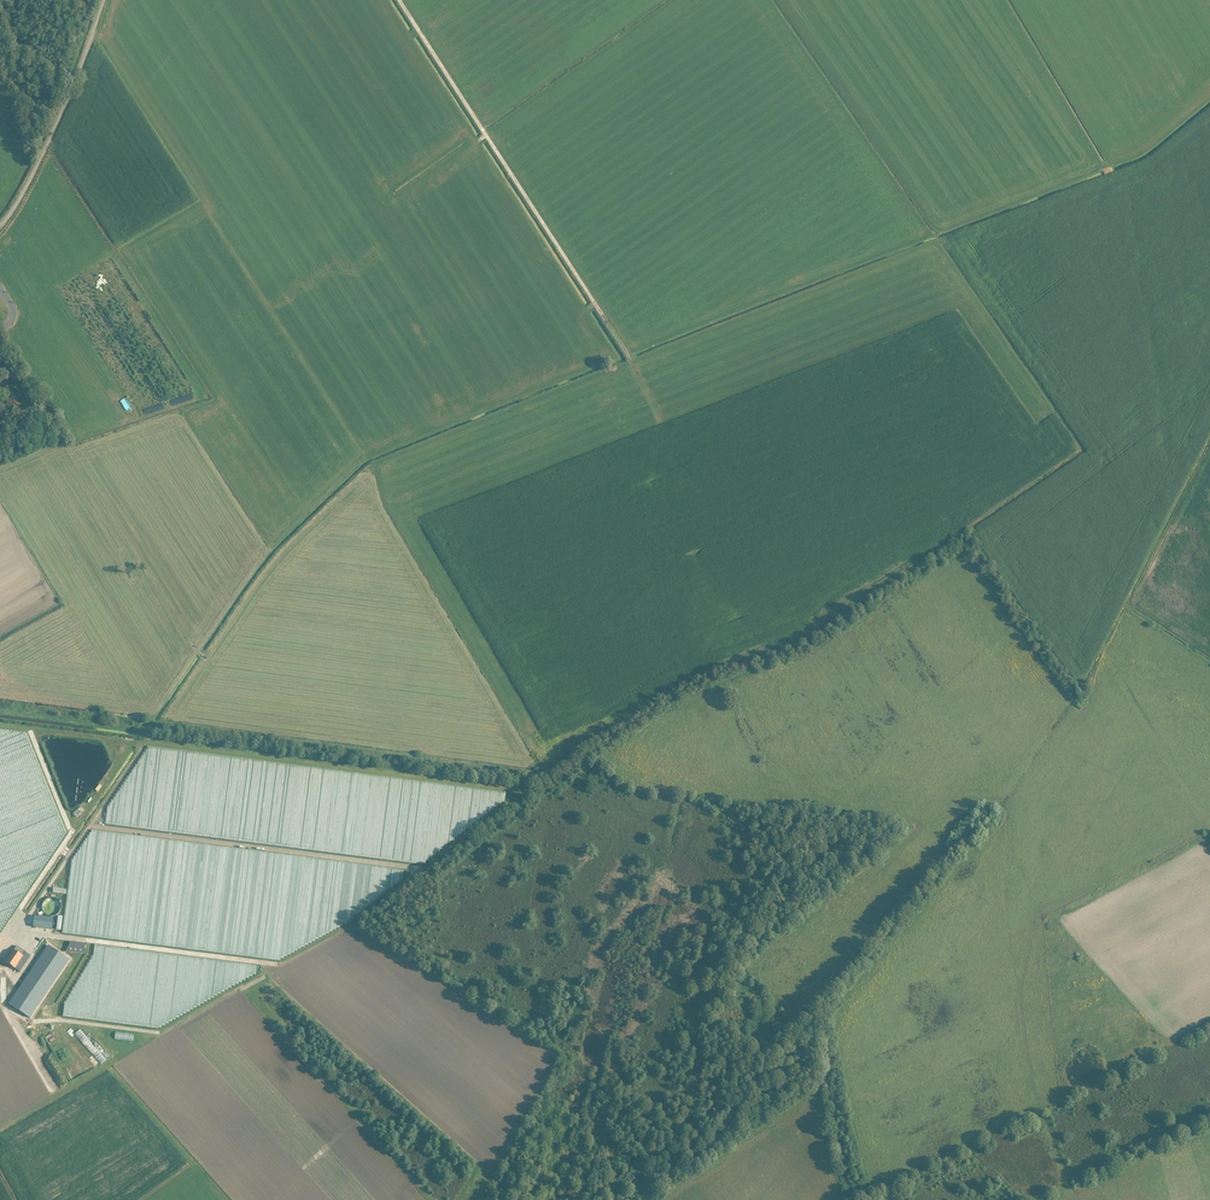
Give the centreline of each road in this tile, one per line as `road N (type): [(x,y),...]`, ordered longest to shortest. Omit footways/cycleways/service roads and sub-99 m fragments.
road 1 (unclassified): [(0,227),(61,110),(100,0)]

